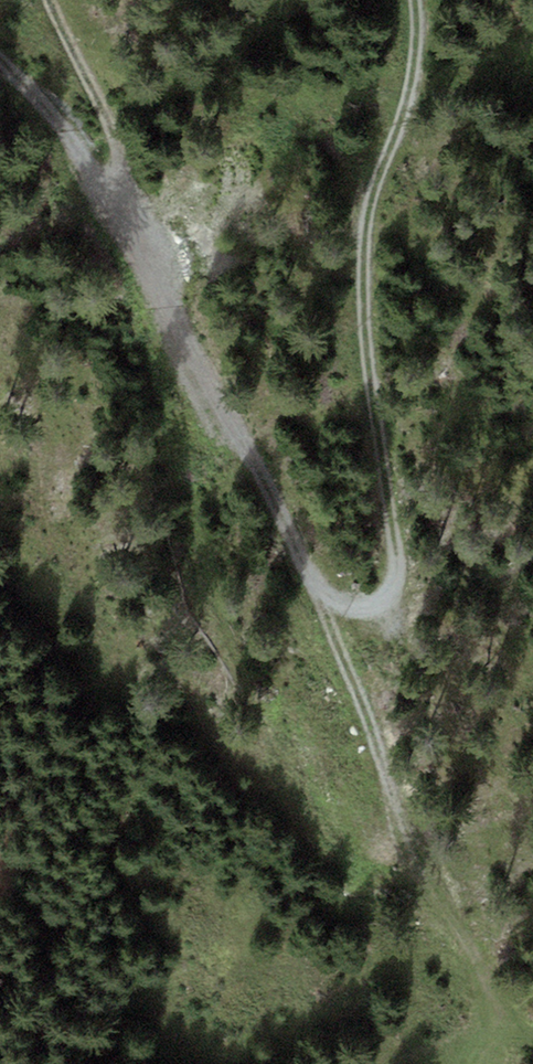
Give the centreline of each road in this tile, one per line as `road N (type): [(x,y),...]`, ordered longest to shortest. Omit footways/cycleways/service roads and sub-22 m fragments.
road 1 (track): [(417,0),(412,71),(366,199),(365,358),(395,587),(372,609),(343,609),(310,585),(146,252),(59,122),(0,55)]
road 2 (track): [(532,992),(433,880),(310,585)]
road 3 (track): [(146,252),(58,0)]

